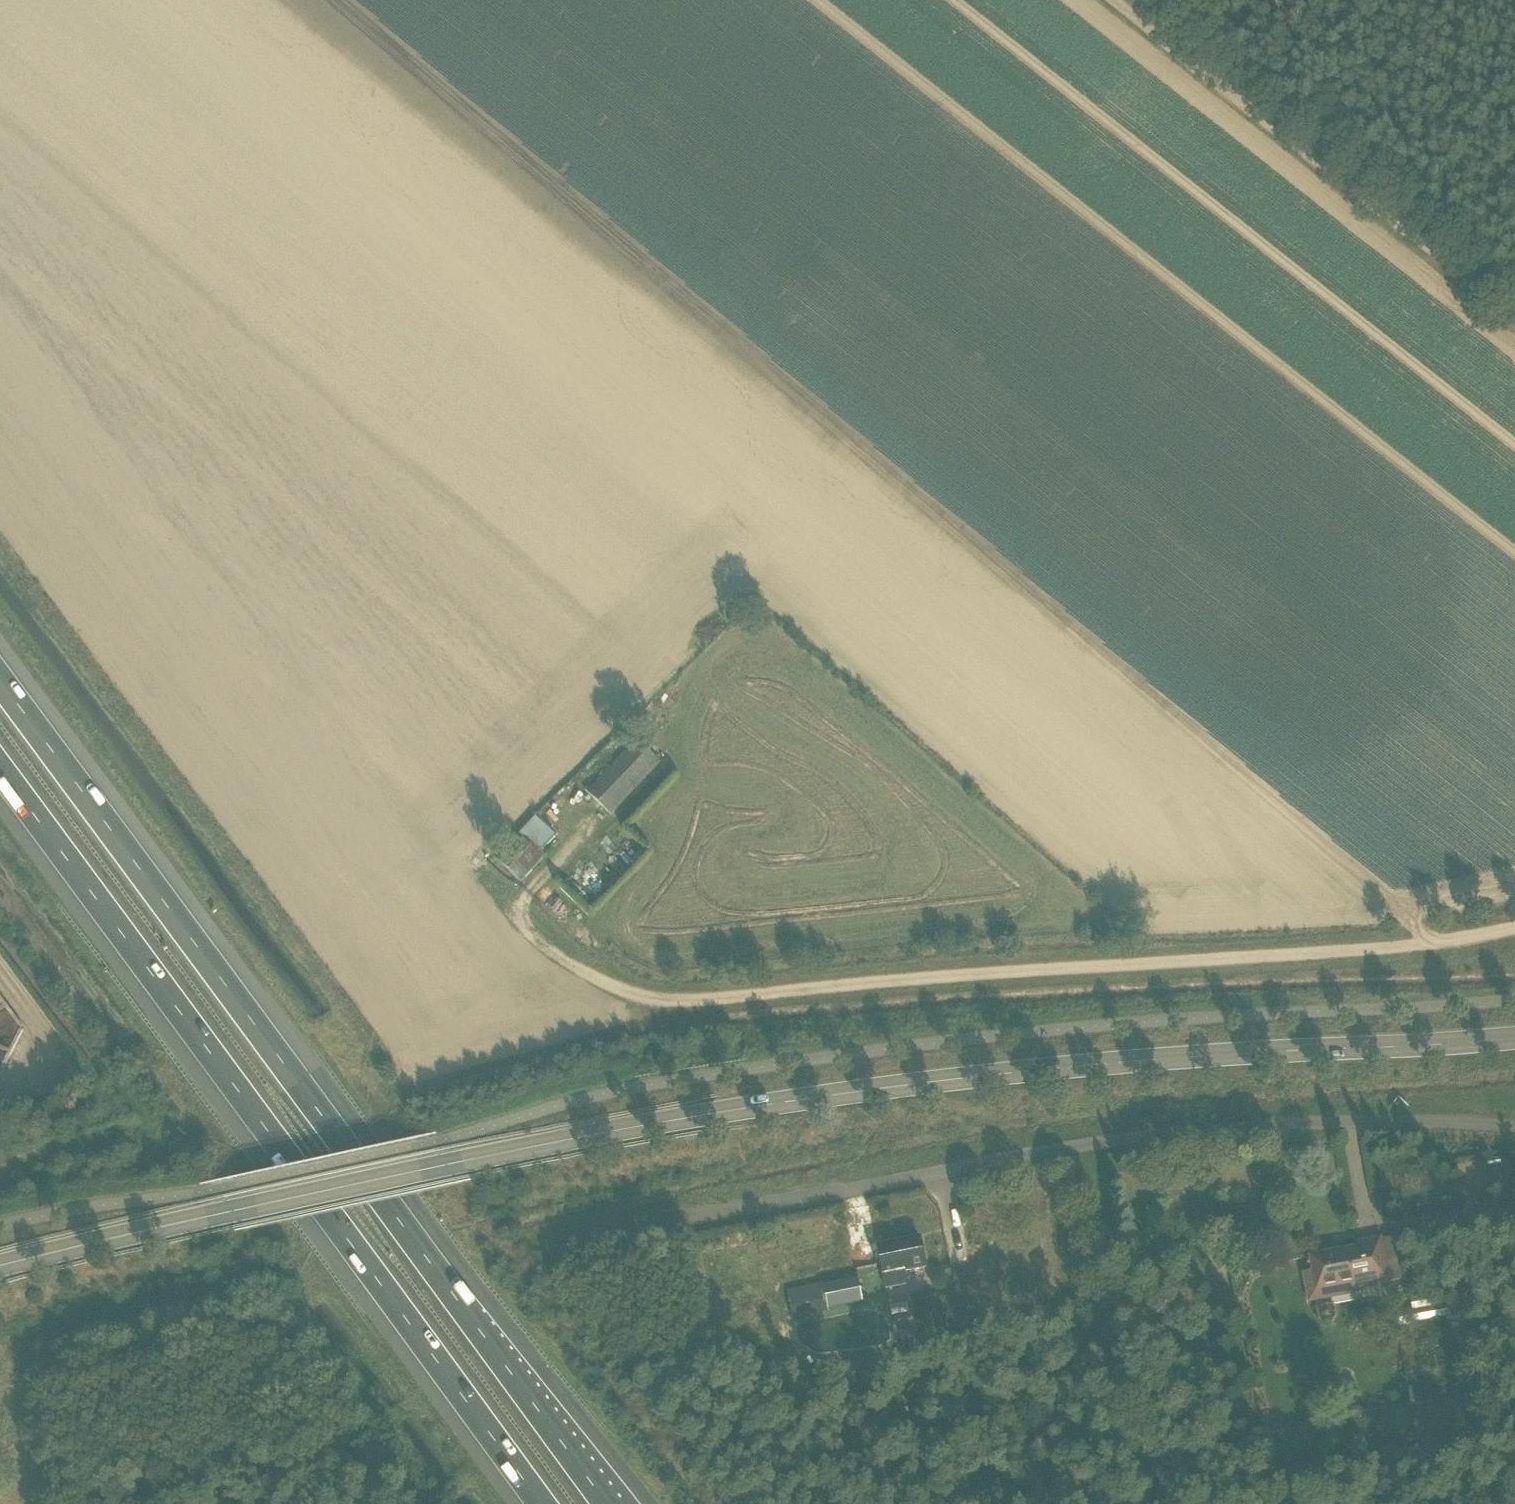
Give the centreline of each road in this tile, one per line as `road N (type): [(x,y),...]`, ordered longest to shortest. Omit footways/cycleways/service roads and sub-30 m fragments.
road 1 (tertiary): [(0,1263),(458,1162),(813,1096),(1313,1047),(1514,1037)]
road 2 (motorway): [(610,1503),(0,678)]
road 3 (motorway): [(0,771),(539,1503)]
road 4 (unclassified): [(675,1218),(1072,1138),(1264,1118),(1436,1117),(1514,1126)]
road 5 (track): [(1514,309),(1120,0)]

